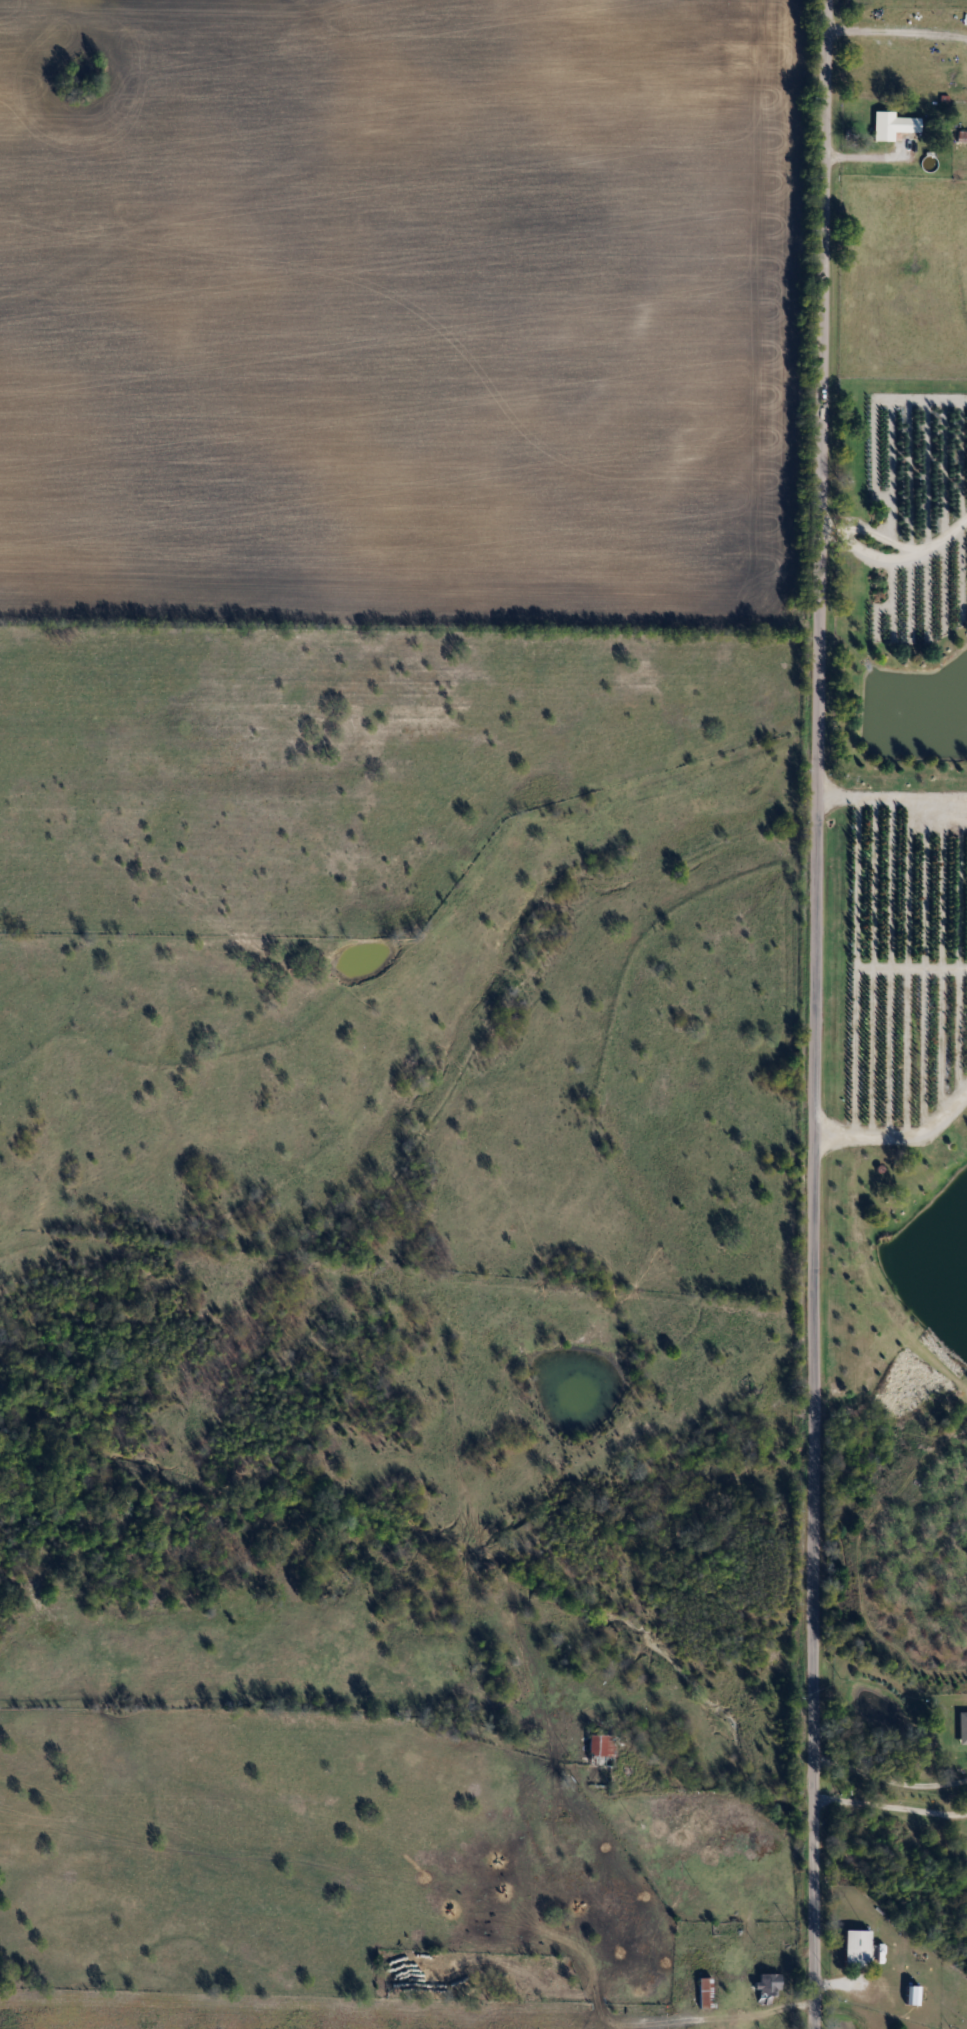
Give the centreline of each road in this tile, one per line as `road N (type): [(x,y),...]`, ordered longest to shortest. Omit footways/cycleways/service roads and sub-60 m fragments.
road 1 (residential): [(816,2028),(826,0)]

